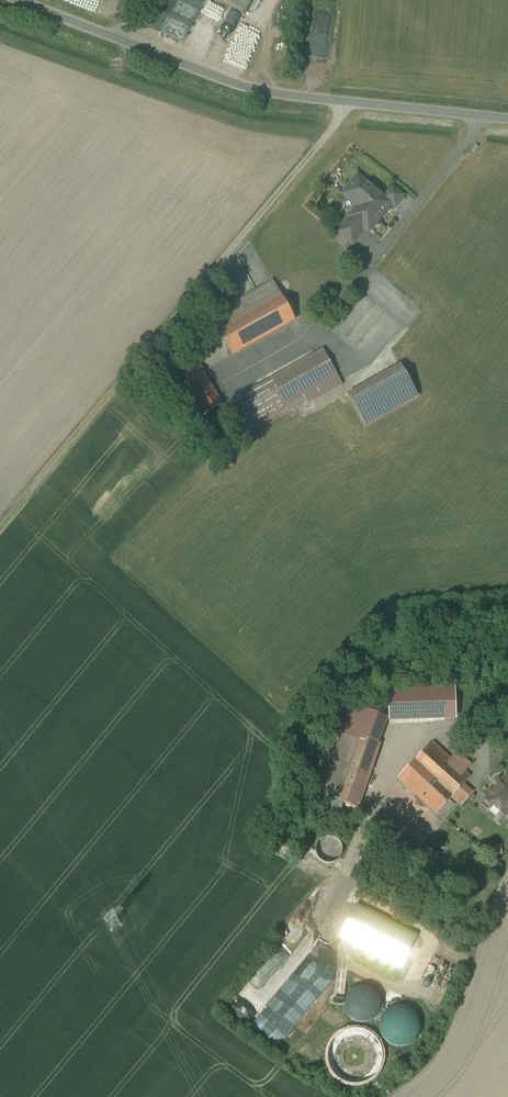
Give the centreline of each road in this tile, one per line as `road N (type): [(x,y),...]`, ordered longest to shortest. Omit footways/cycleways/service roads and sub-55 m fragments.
road 1 (track): [(353,104),(0,526)]
road 2 (unclassified): [(18,0),(260,90),(507,120)]

